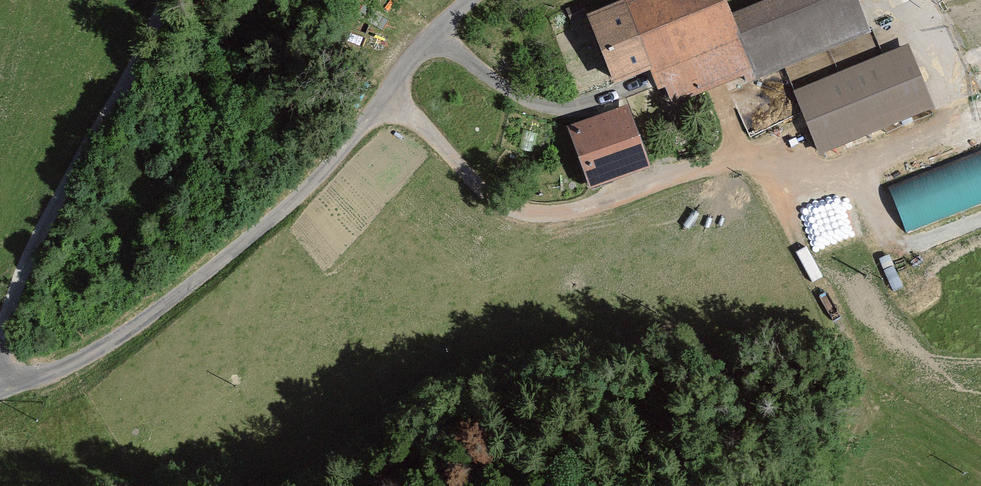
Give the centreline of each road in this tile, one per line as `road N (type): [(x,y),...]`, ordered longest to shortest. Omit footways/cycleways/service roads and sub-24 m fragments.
road 1 (unclassified): [(470,0),(413,54),(343,155),(230,257),(94,352),(0,393)]
road 2 (unclassified): [(165,0),(51,214),(0,341)]

